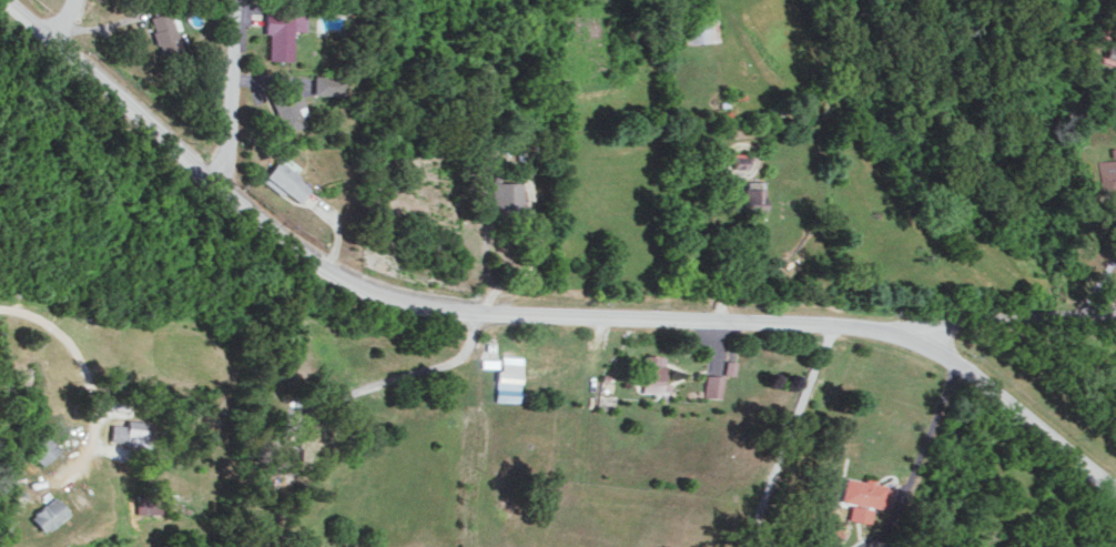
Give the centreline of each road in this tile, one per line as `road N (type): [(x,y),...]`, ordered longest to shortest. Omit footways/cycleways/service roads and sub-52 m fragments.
road 1 (tertiary): [(2,0),(215,186),(337,275),(434,302),(567,316),(913,335),(1115,490)]
road 2 (residential): [(913,335),(955,324),(1115,313)]
road 3 (residential): [(232,0),(226,131),(215,186)]

